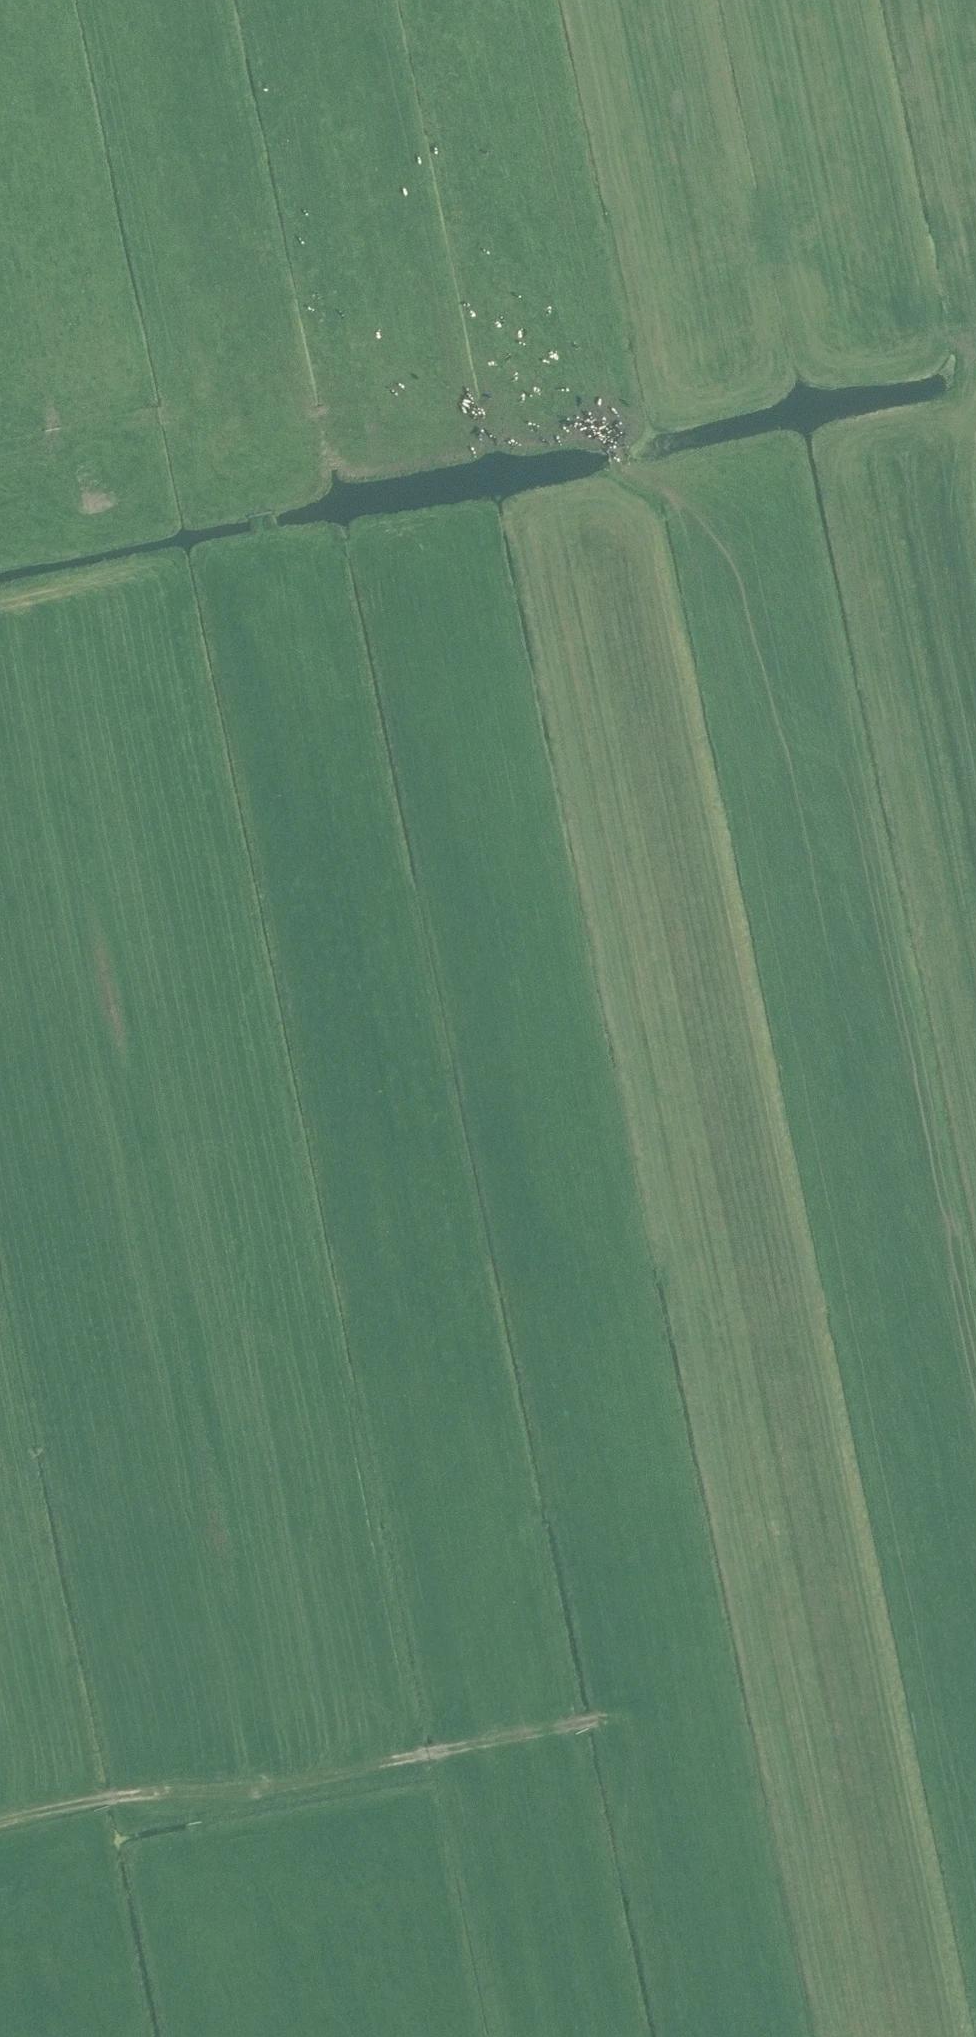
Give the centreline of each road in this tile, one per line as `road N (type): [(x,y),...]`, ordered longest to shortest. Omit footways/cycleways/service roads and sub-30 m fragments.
road 1 (track): [(0,1824),(668,1706)]

